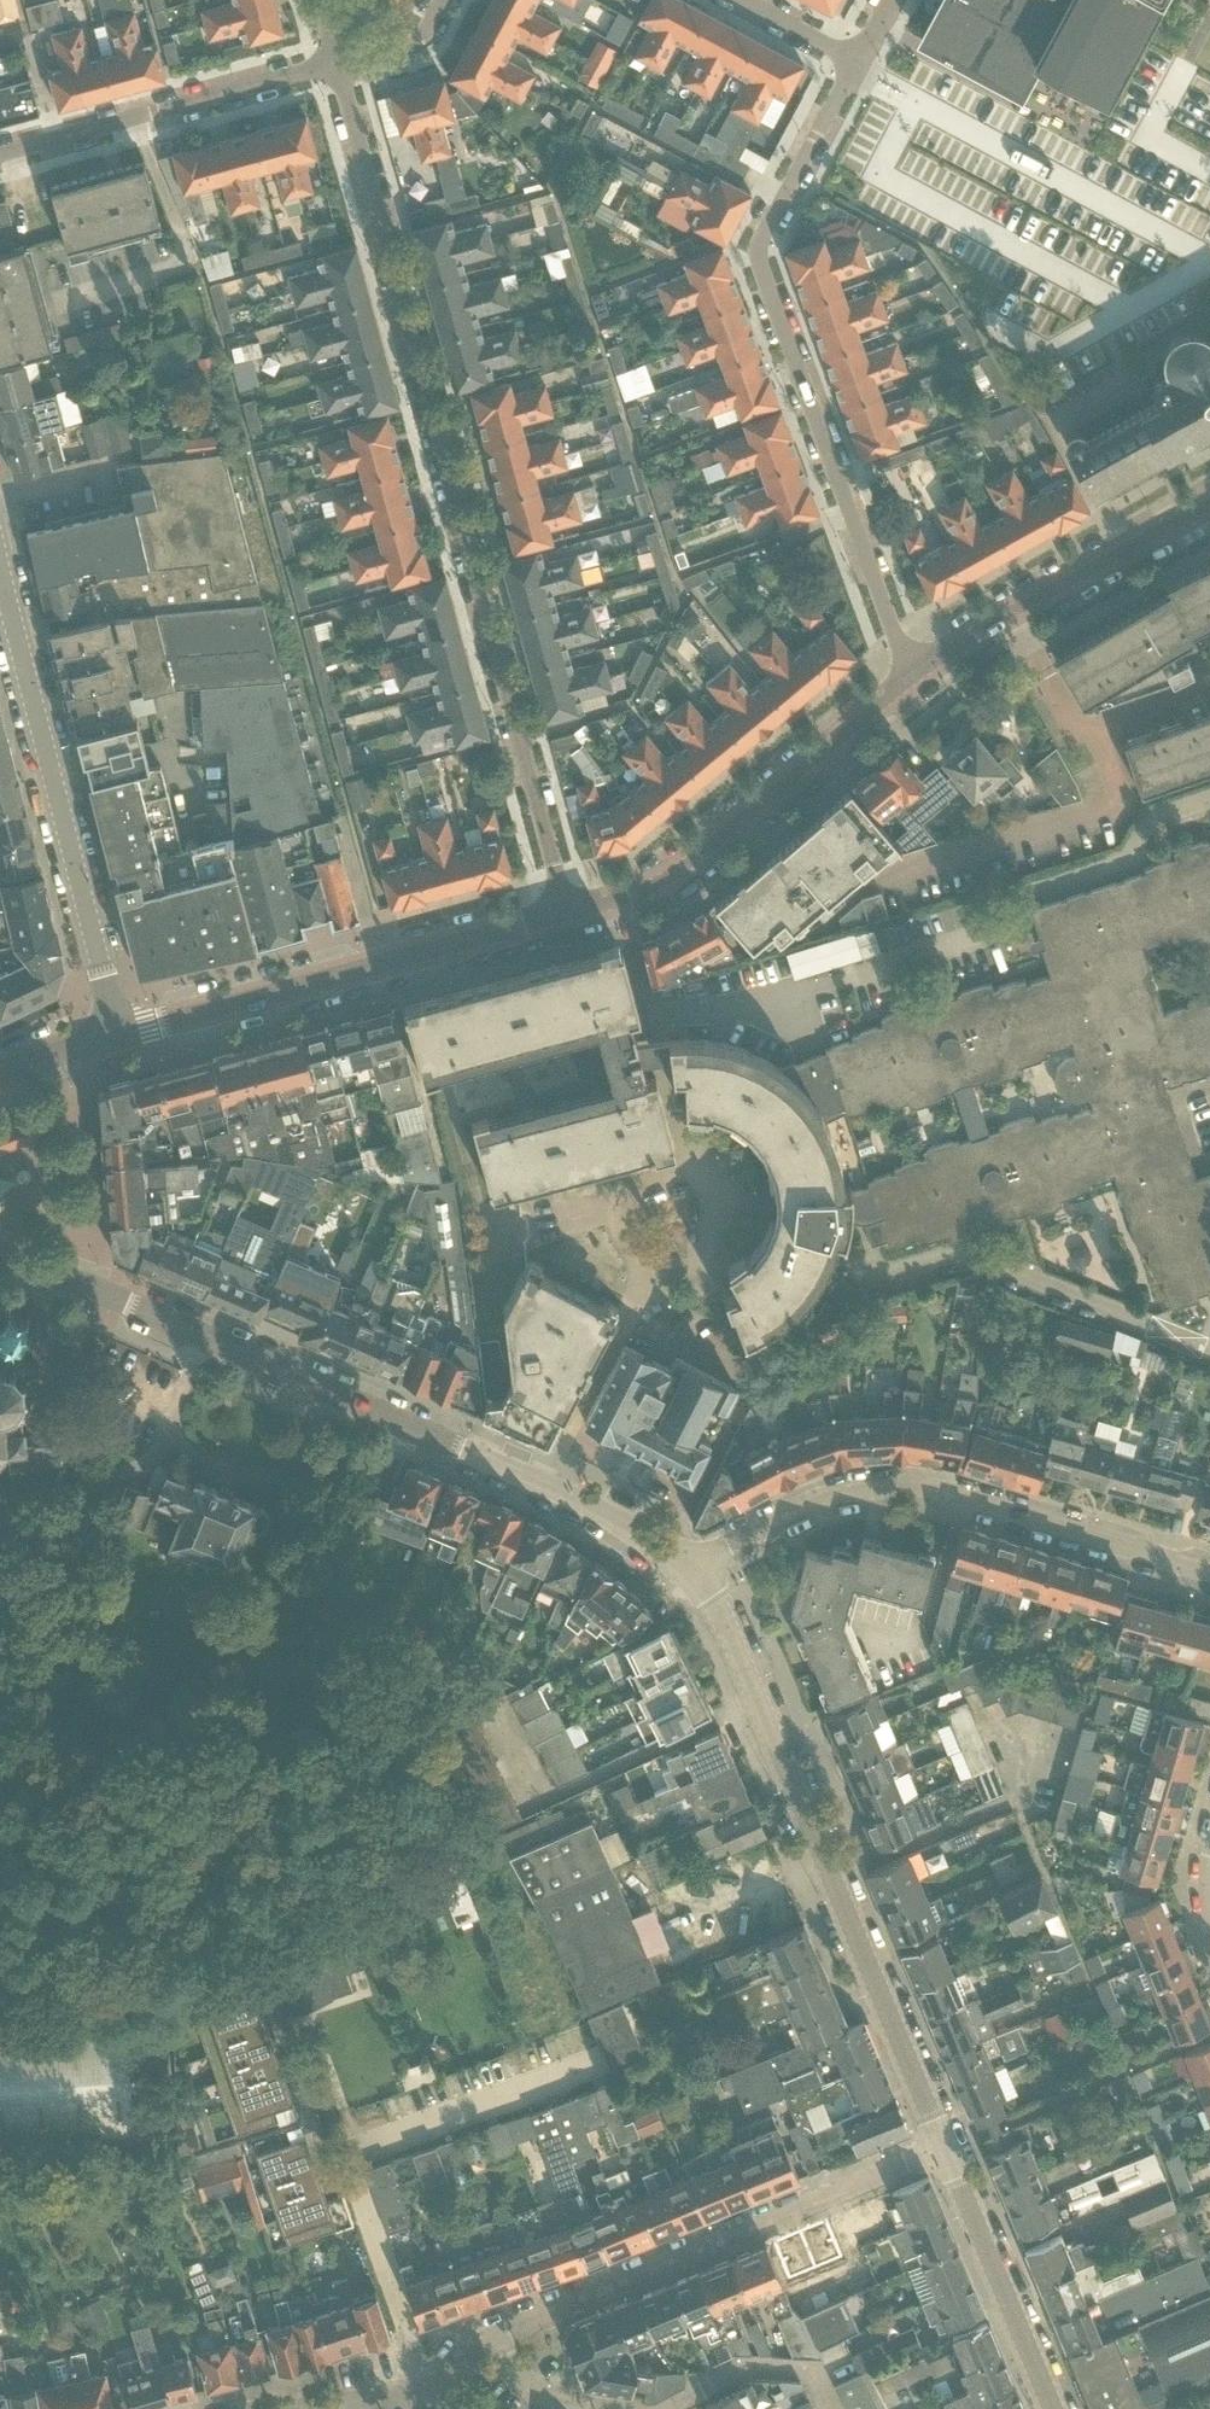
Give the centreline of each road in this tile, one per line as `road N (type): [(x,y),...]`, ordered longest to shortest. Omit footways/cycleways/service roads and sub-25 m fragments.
road 1 (residential): [(565,915),(337,62)]
road 2 (tertiary): [(691,1575),(666,1552),(542,1484),(0,1256)]
road 3 (residential): [(858,61),(757,257),(911,678)]
road 4 (tertiary): [(944,2151),(756,1698),(714,1605),(691,1575)]
road 5 (residential): [(1209,1574),(942,1493),(890,1489),(814,1505),(691,1575)]
road 6 (residential): [(581,2071),(343,2157),(429,2394)]
road 7 (residential): [(491,2340),(944,2151)]
road 8 (tertiary): [(117,1034),(0,566)]
road 9 (tertiary): [(117,1034),(565,915)]
road 10 (residential): [(1209,803),(1151,822),(1120,868),(1025,899),(1011,926),(834,979)]
road 11 (tertiary): [(618,900),(697,856),(911,678)]
road 12 (residential): [(0,154),(337,62)]
road 13 (tertiary): [(911,678),(1006,615),(1209,505)]
road 14 (residential): [(618,900),(657,1031),(834,979)]
road 15 (tertiary): [(1052,2408),(944,2151)]
road 16 (residential): [(858,61),(742,0)]
road 17 (residential): [(441,0),(421,39),(337,62)]
road 18 (tertiary): [(0,1074),(117,1034)]

